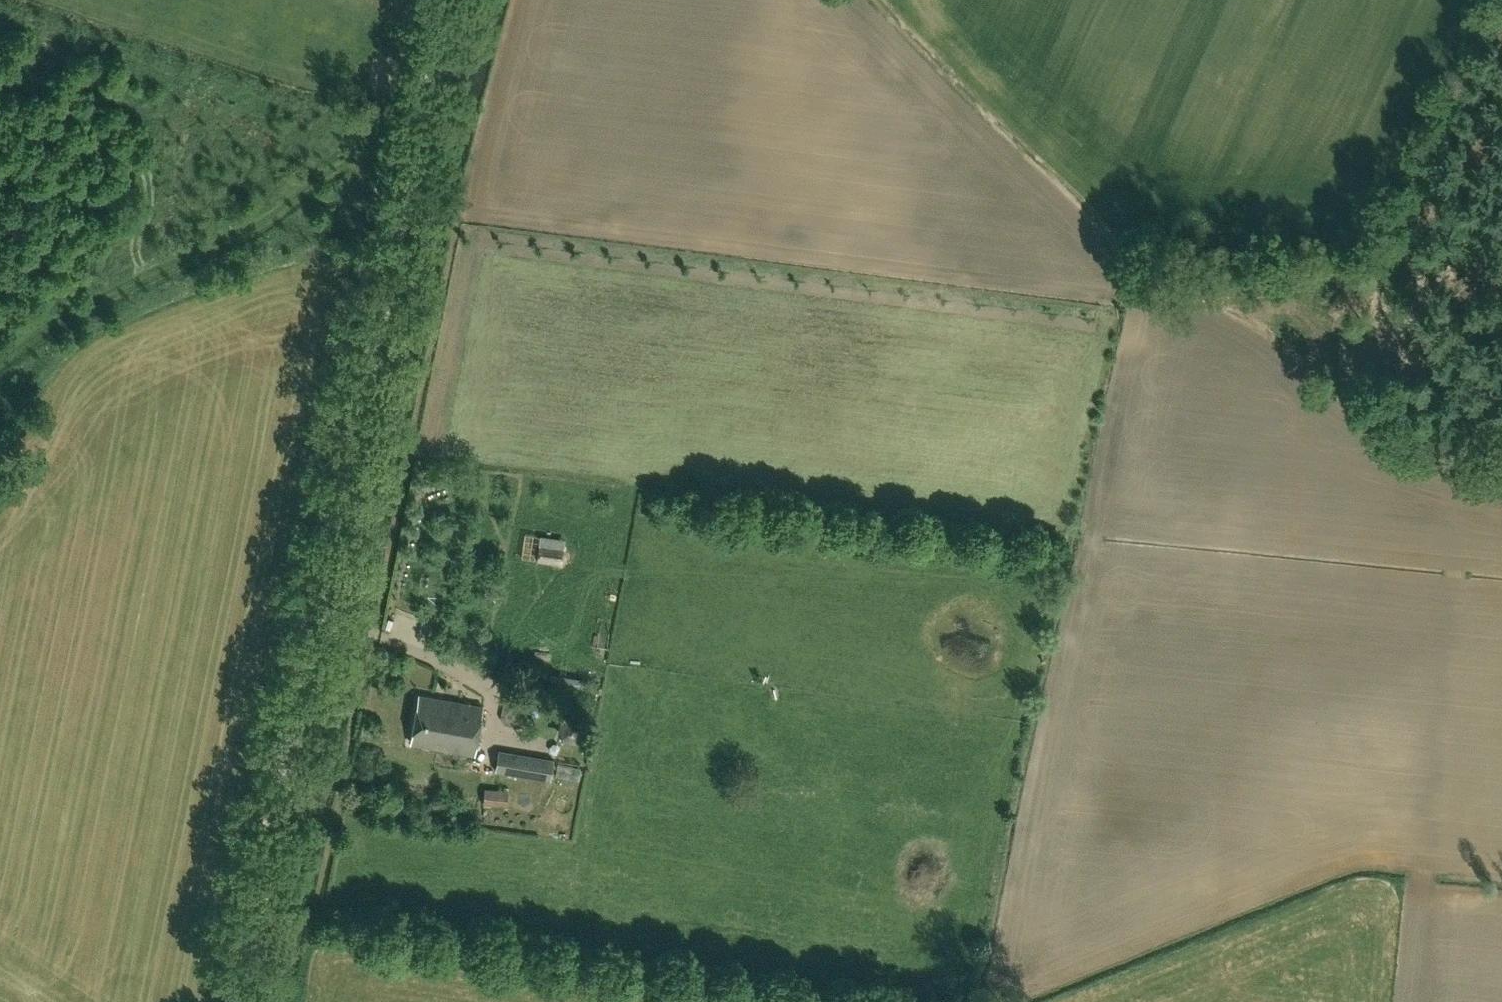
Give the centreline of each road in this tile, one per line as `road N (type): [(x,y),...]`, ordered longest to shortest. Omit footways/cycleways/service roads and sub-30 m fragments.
road 1 (tertiary): [(244,1001),(290,741),(455,0)]
road 2 (track): [(0,364),(66,317),(213,248),(423,119)]

